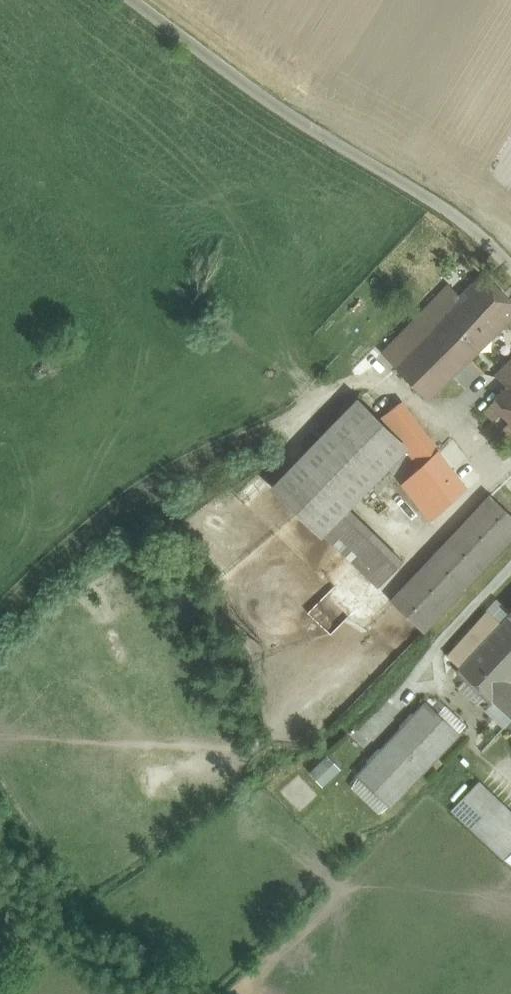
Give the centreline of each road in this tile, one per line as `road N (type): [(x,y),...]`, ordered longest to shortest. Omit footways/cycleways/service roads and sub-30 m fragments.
road 1 (unclassified): [(136,0),(286,116),(461,218),(510,266)]

